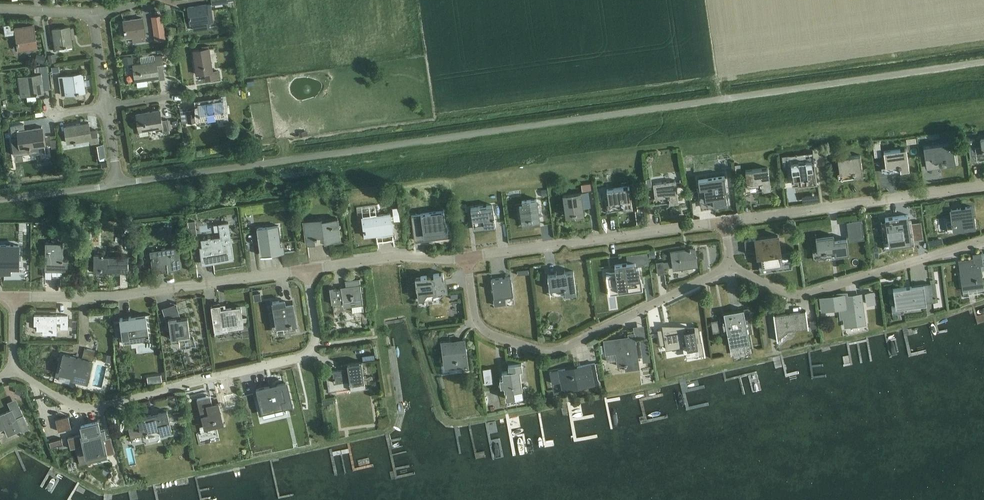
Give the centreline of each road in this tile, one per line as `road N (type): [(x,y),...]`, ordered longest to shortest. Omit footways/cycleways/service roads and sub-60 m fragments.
road 1 (unclassified): [(267,162),(983,61)]
road 2 (residential): [(13,369),(91,407),(295,358),(315,331),(306,269)]
road 3 (residential): [(466,258),(476,321),(545,351),(729,265)]
road 4 (residential): [(14,296),(104,296),(306,269)]
road 5 (residential): [(729,265),(803,294),(983,242)]
road 6 (residential): [(466,258),(726,222)]
road 7 (residential): [(726,222),(983,186)]
road 8 (residential): [(306,269),(466,258)]
road 9 (residential): [(118,184),(267,162)]

